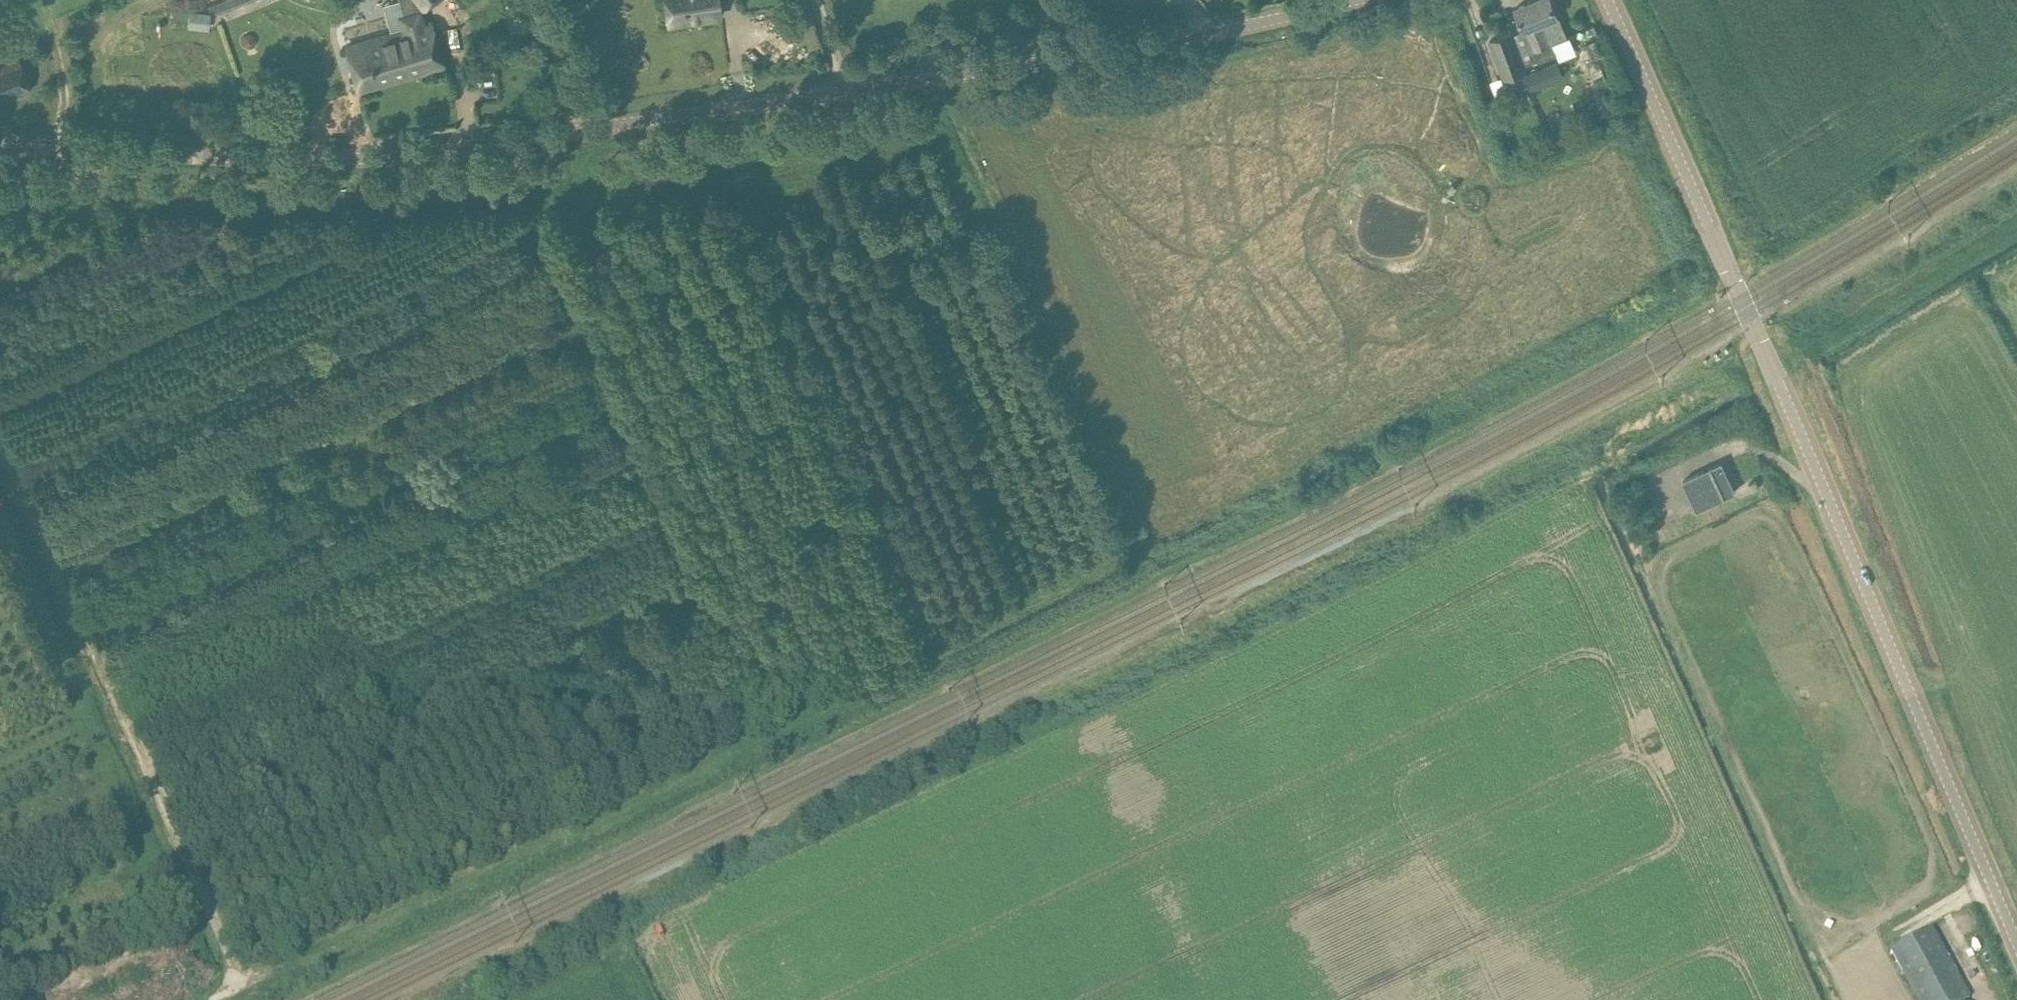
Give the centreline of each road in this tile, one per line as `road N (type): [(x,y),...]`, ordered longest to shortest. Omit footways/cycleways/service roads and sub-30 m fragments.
road 1 (unclassified): [(0,148),(383,157),(1178,40),(1351,0)]
road 2 (unclassified): [(2016,937),(1606,0)]
road 3 (unclassified): [(259,970),(0,411)]

